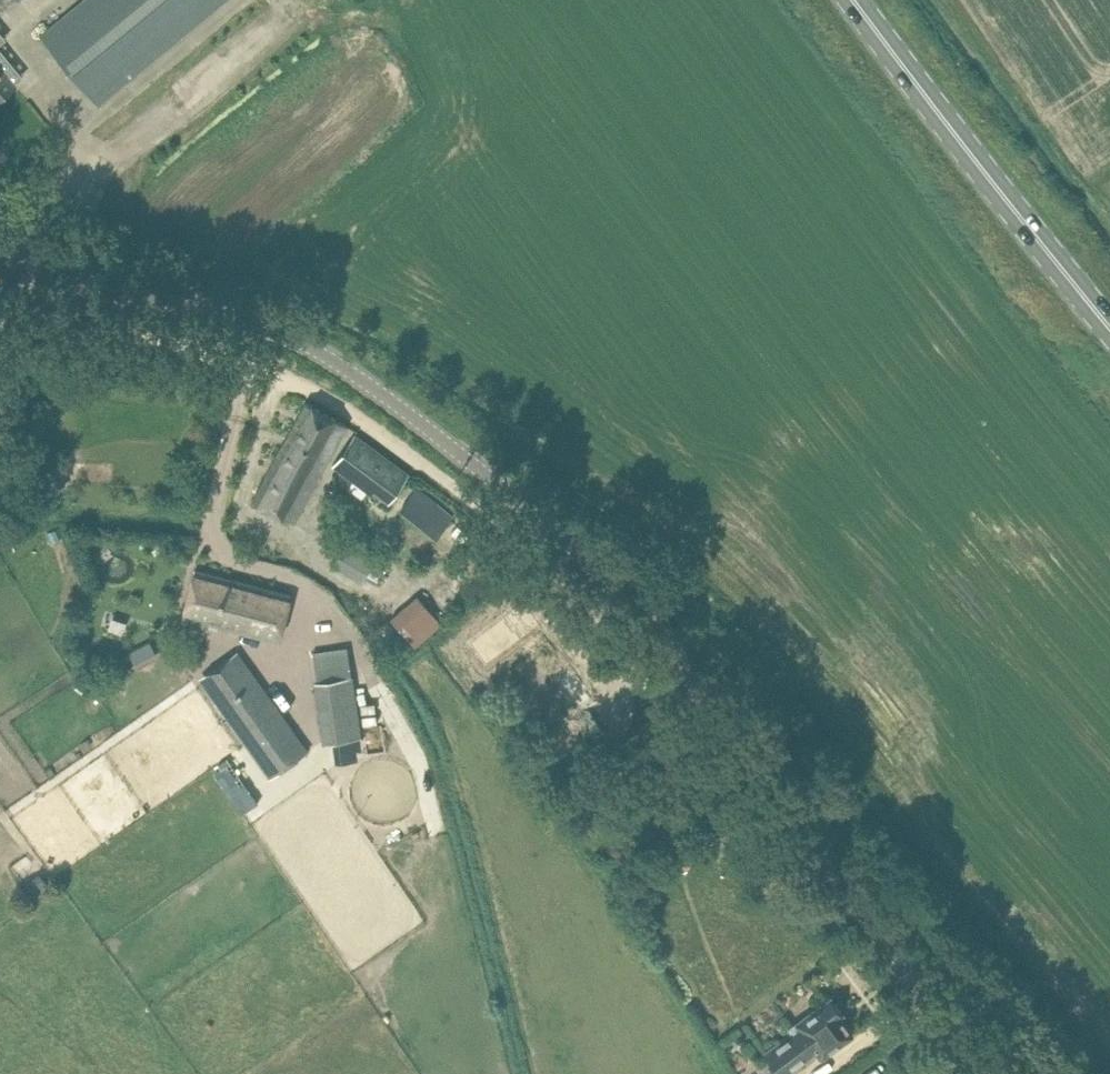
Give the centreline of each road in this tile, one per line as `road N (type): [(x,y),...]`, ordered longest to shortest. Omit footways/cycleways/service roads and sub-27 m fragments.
road 1 (unclassified): [(992,1073),(648,622),(507,490),(308,342),(195,304),(0,269)]
road 2 (secondary): [(1109,322),(849,0)]

